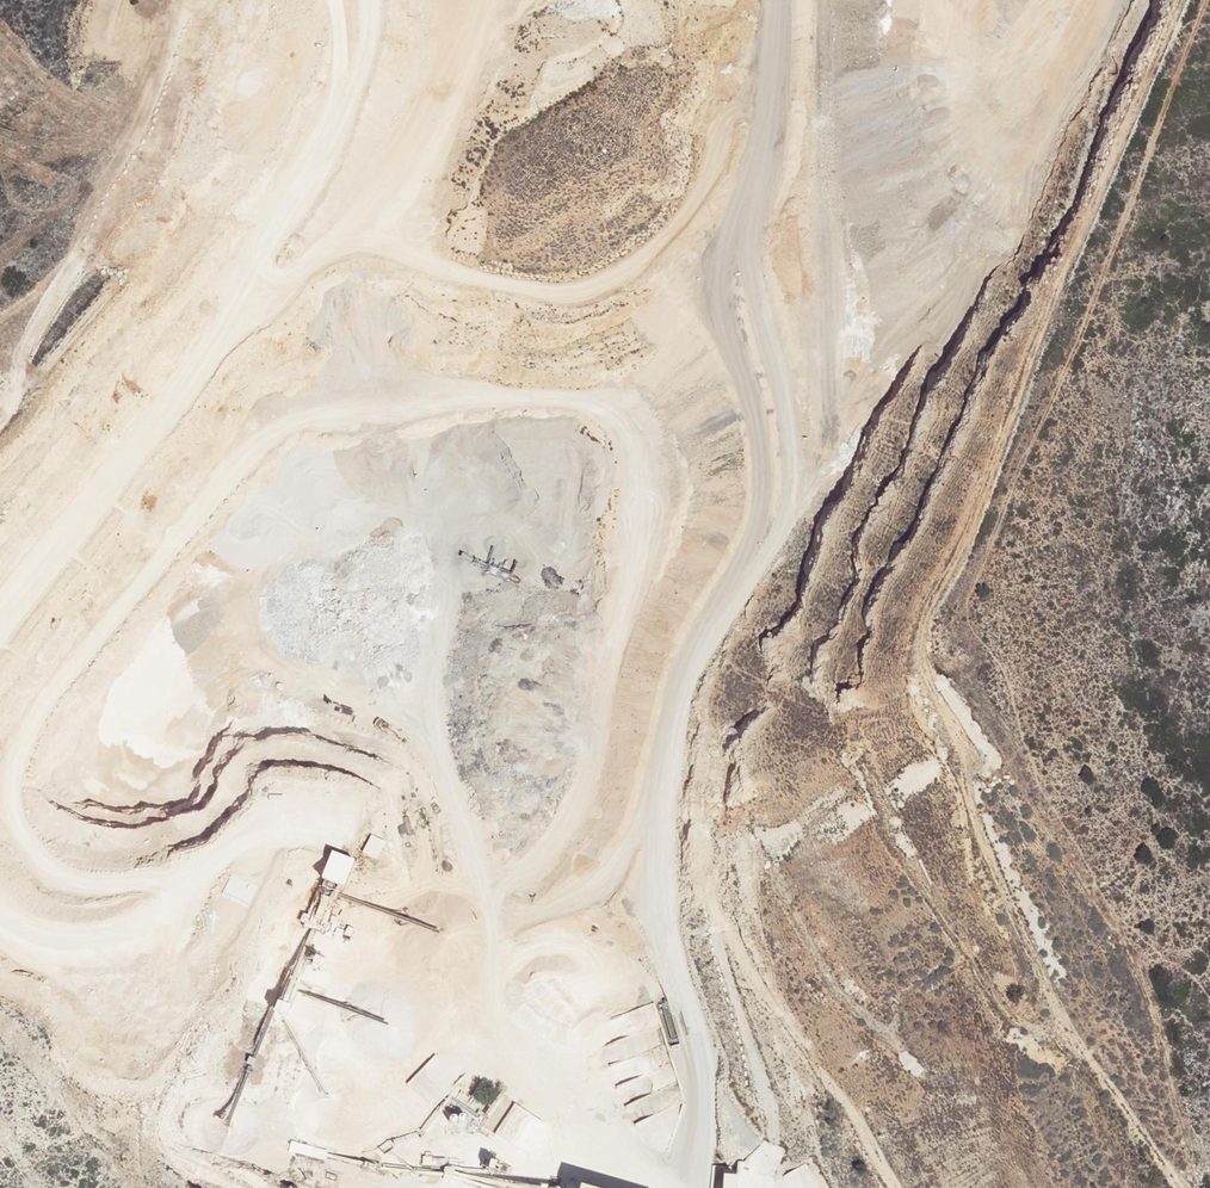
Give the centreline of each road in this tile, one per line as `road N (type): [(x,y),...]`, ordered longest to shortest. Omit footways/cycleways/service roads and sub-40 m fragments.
road 1 (track): [(1206,0),(1072,361),(976,576)]
road 2 (track): [(148,0),(141,105),(121,188),(47,285),(0,317)]

